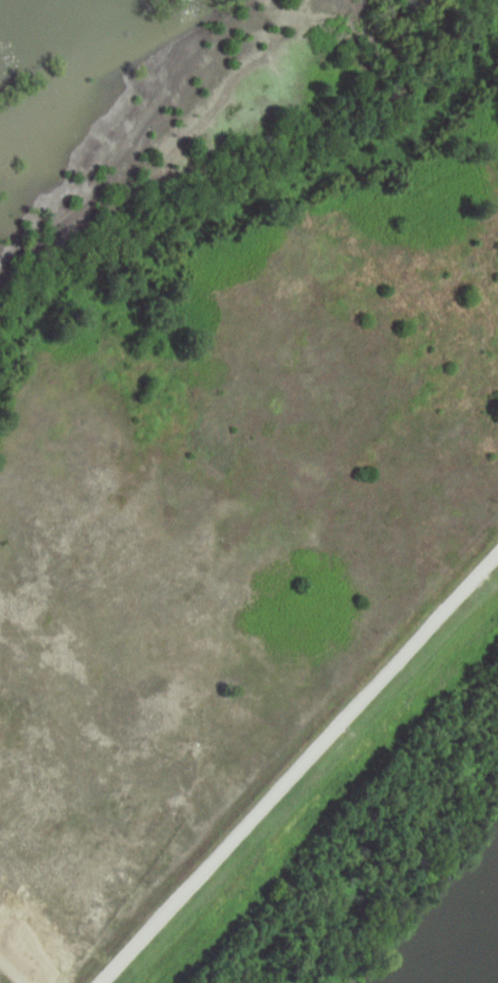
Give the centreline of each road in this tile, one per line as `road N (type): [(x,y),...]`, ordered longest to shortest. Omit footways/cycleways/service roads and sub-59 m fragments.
road 1 (residential): [(497,552),(99,982)]

